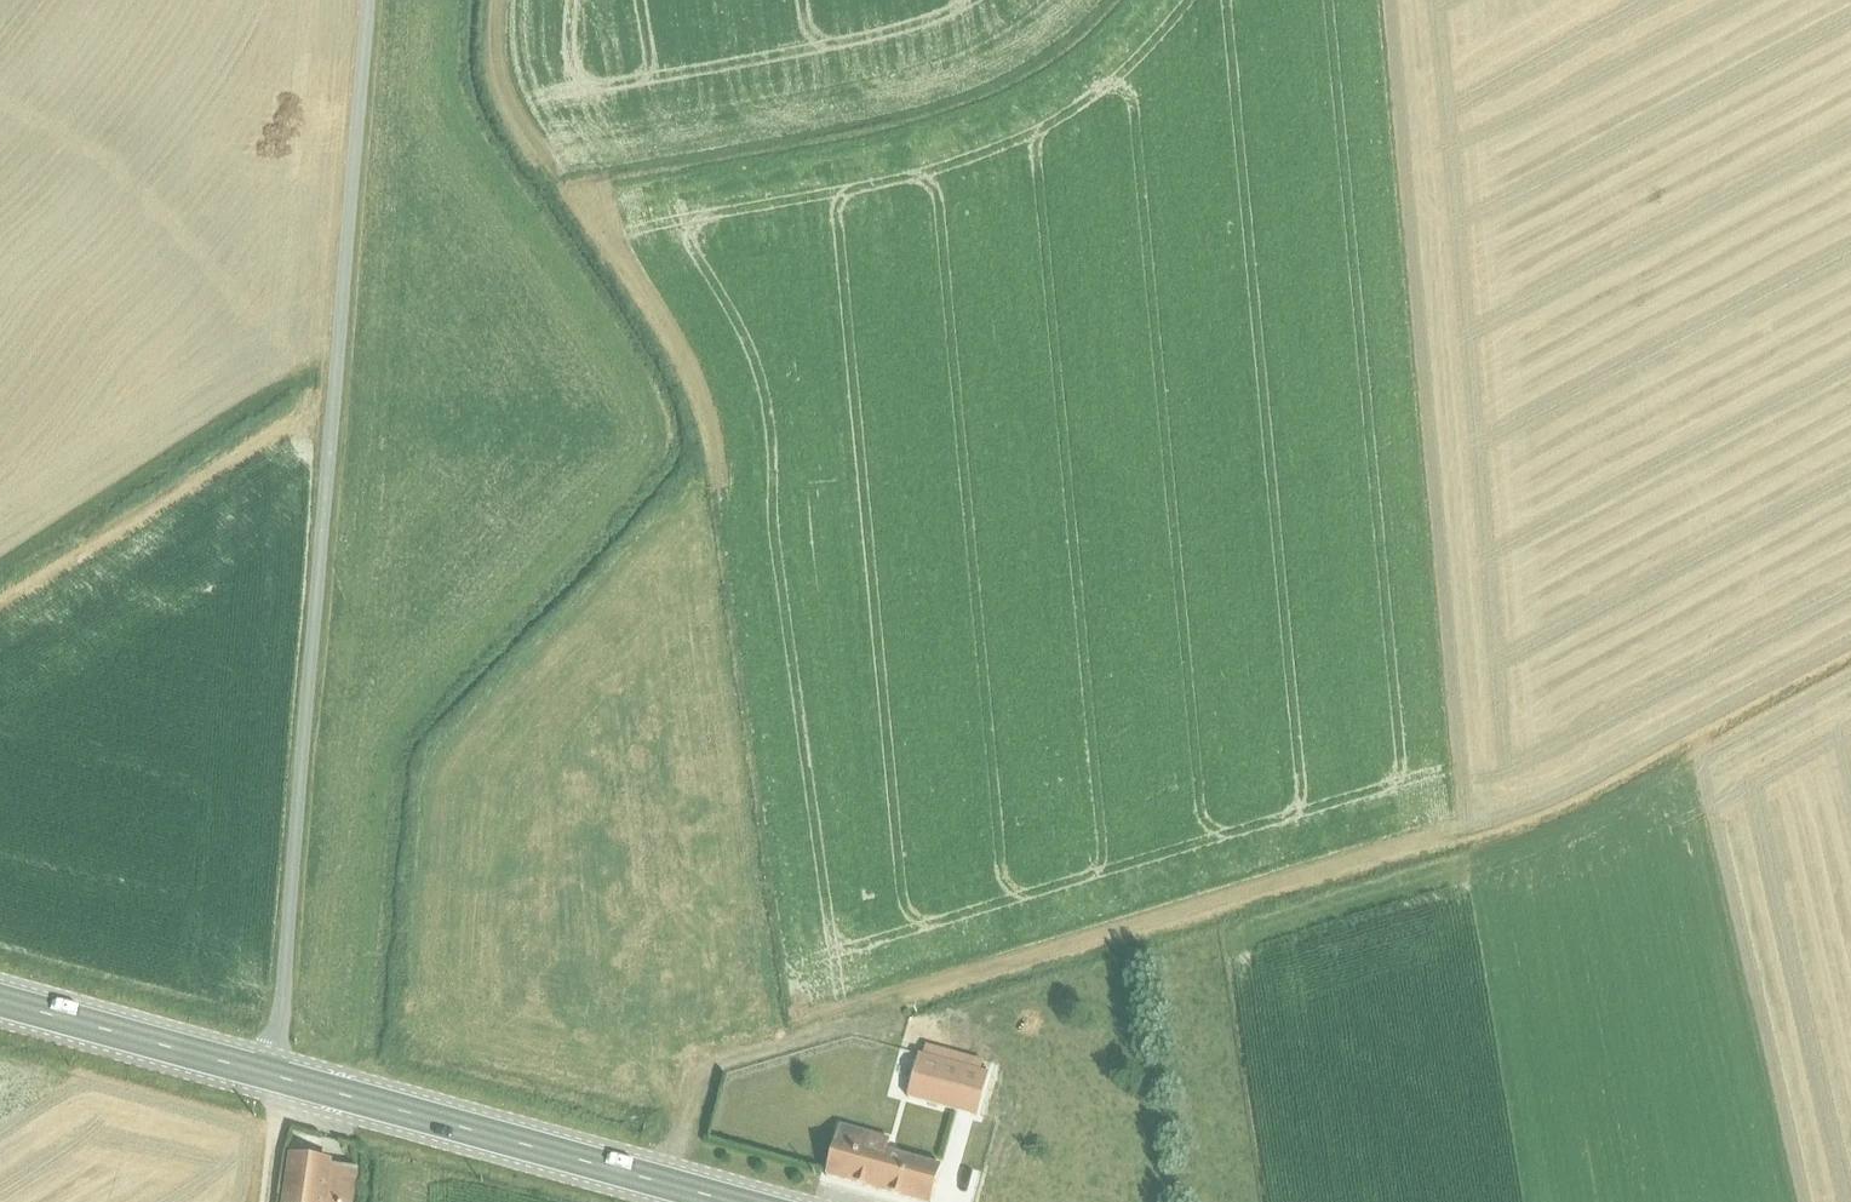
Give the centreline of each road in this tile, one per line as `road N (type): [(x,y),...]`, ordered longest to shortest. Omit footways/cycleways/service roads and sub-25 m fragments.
road 1 (unclassified): [(369,0),(279,1077)]
road 2 (primary): [(279,1077),(733,1201)]
road 3 (primary): [(0,1001),(279,1077)]
road 4 (track): [(267,1201),(279,1077)]

